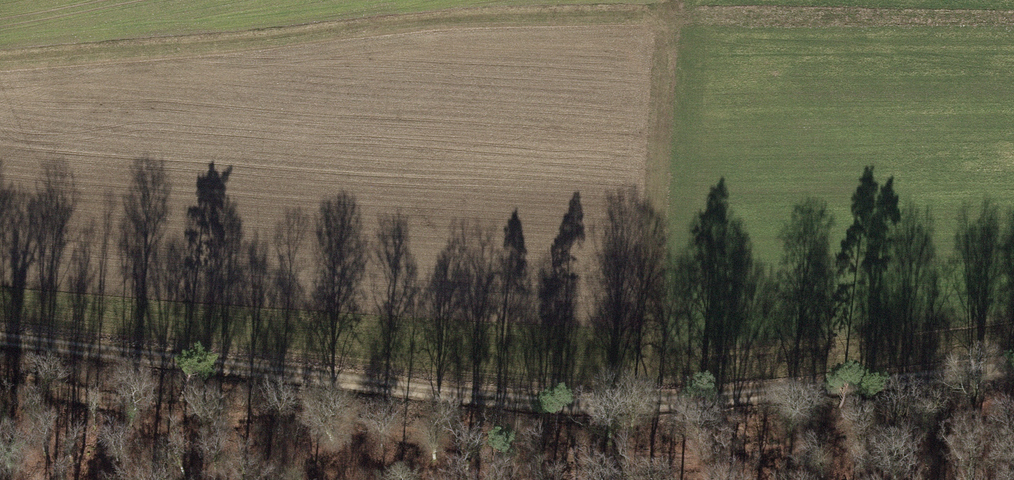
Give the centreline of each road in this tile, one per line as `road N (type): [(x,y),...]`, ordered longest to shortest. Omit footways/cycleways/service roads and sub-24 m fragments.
road 1 (track): [(0,378),(208,417),(335,420),(631,462),(728,457),(1013,404)]
road 2 (track): [(0,335),(551,401),(724,401),(1013,370)]
road 3 (track): [(0,60),(665,19)]
road 4 (track): [(649,401),(667,0)]

